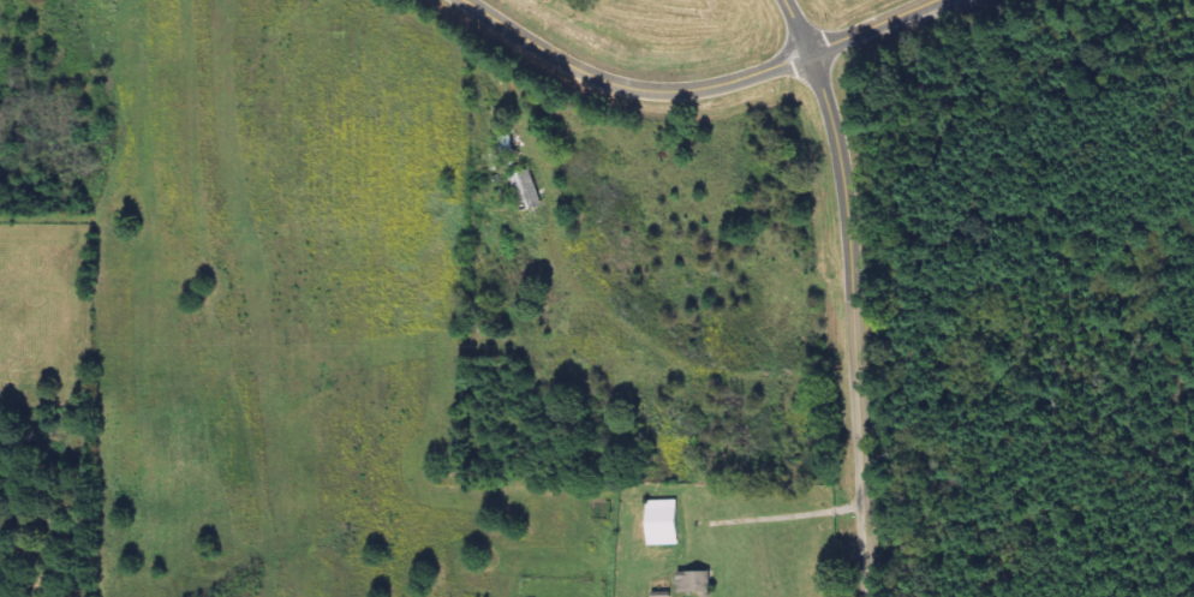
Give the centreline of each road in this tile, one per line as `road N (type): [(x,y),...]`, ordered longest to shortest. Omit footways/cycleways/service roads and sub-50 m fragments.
road 1 (residential): [(866,596),(846,223),(832,125),(811,50)]
road 2 (tertiary): [(932,0),(747,77),(674,91),(596,78),(465,0)]

